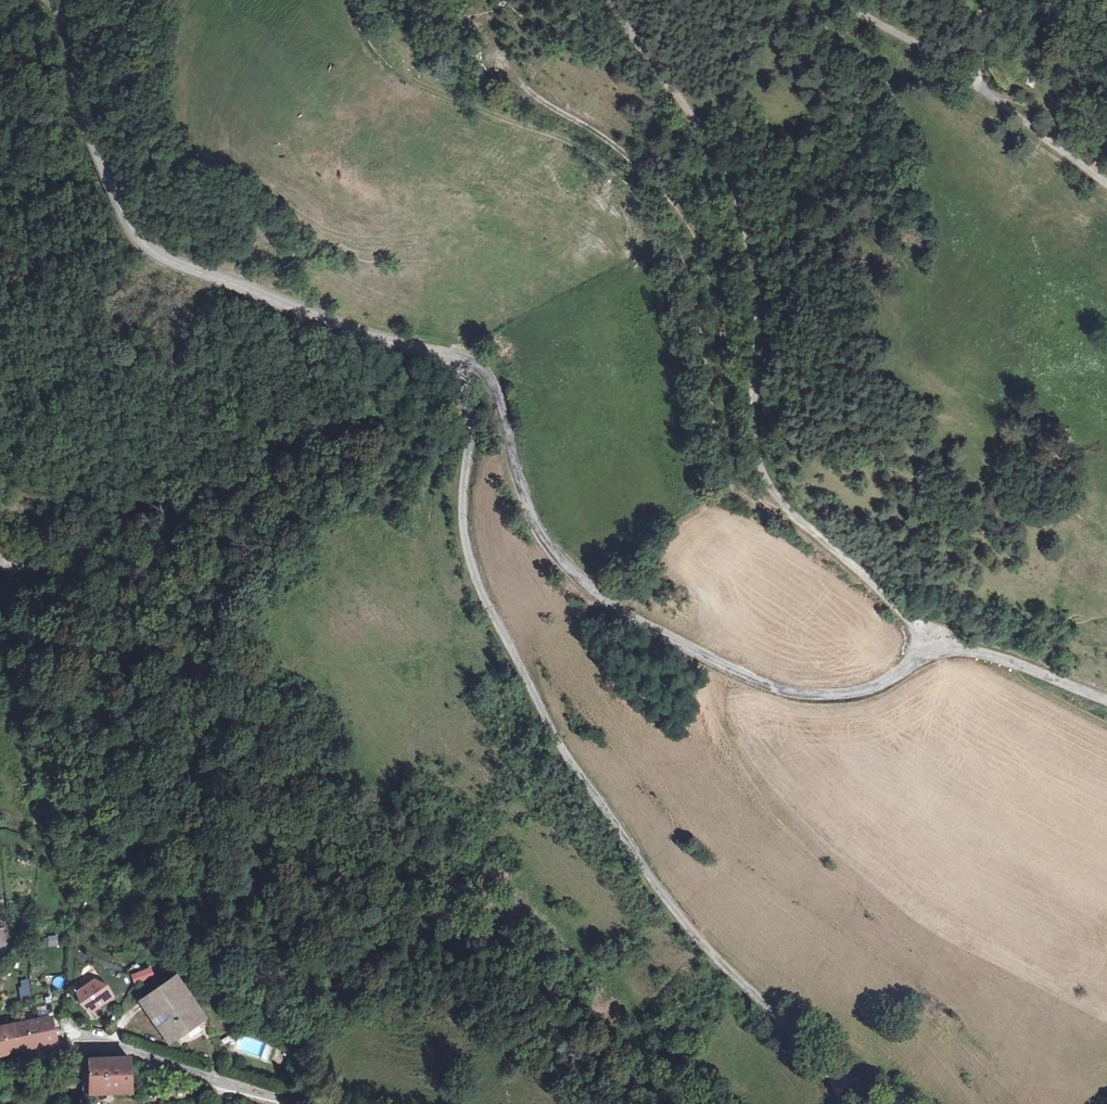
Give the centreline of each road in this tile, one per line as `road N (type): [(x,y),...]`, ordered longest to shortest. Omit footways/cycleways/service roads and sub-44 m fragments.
road 1 (unclassified): [(456,359),(470,428),(465,537),(491,613),(570,759),(667,900),(825,1068),(844,1103)]
road 2 (track): [(939,654),(770,488),(754,434),(758,286),(737,189),(612,0)]
road 3 (tertiary): [(939,654),(873,687),(801,693),(751,679),(629,617),(573,573),(547,540),(491,383),(456,359)]
road 4 (track): [(484,31),(533,97),(611,143),(673,199),(713,296),(740,460),(770,504),(791,517)]
road 5 (tertiary): [(456,359),(324,321),(181,266),(142,240),(91,132),(75,45),(53,0)]
road 6 (track): [(852,0),(1106,184)]
road 7 (unclassified): [(301,1103),(108,1045),(0,1062)]
road 8 (track): [(946,248),(900,110),(811,0)]
road 9 (tertiary): [(939,654),(1001,657),(1106,700)]
road 10 (track): [(1001,657),(1008,675),(1106,725)]

